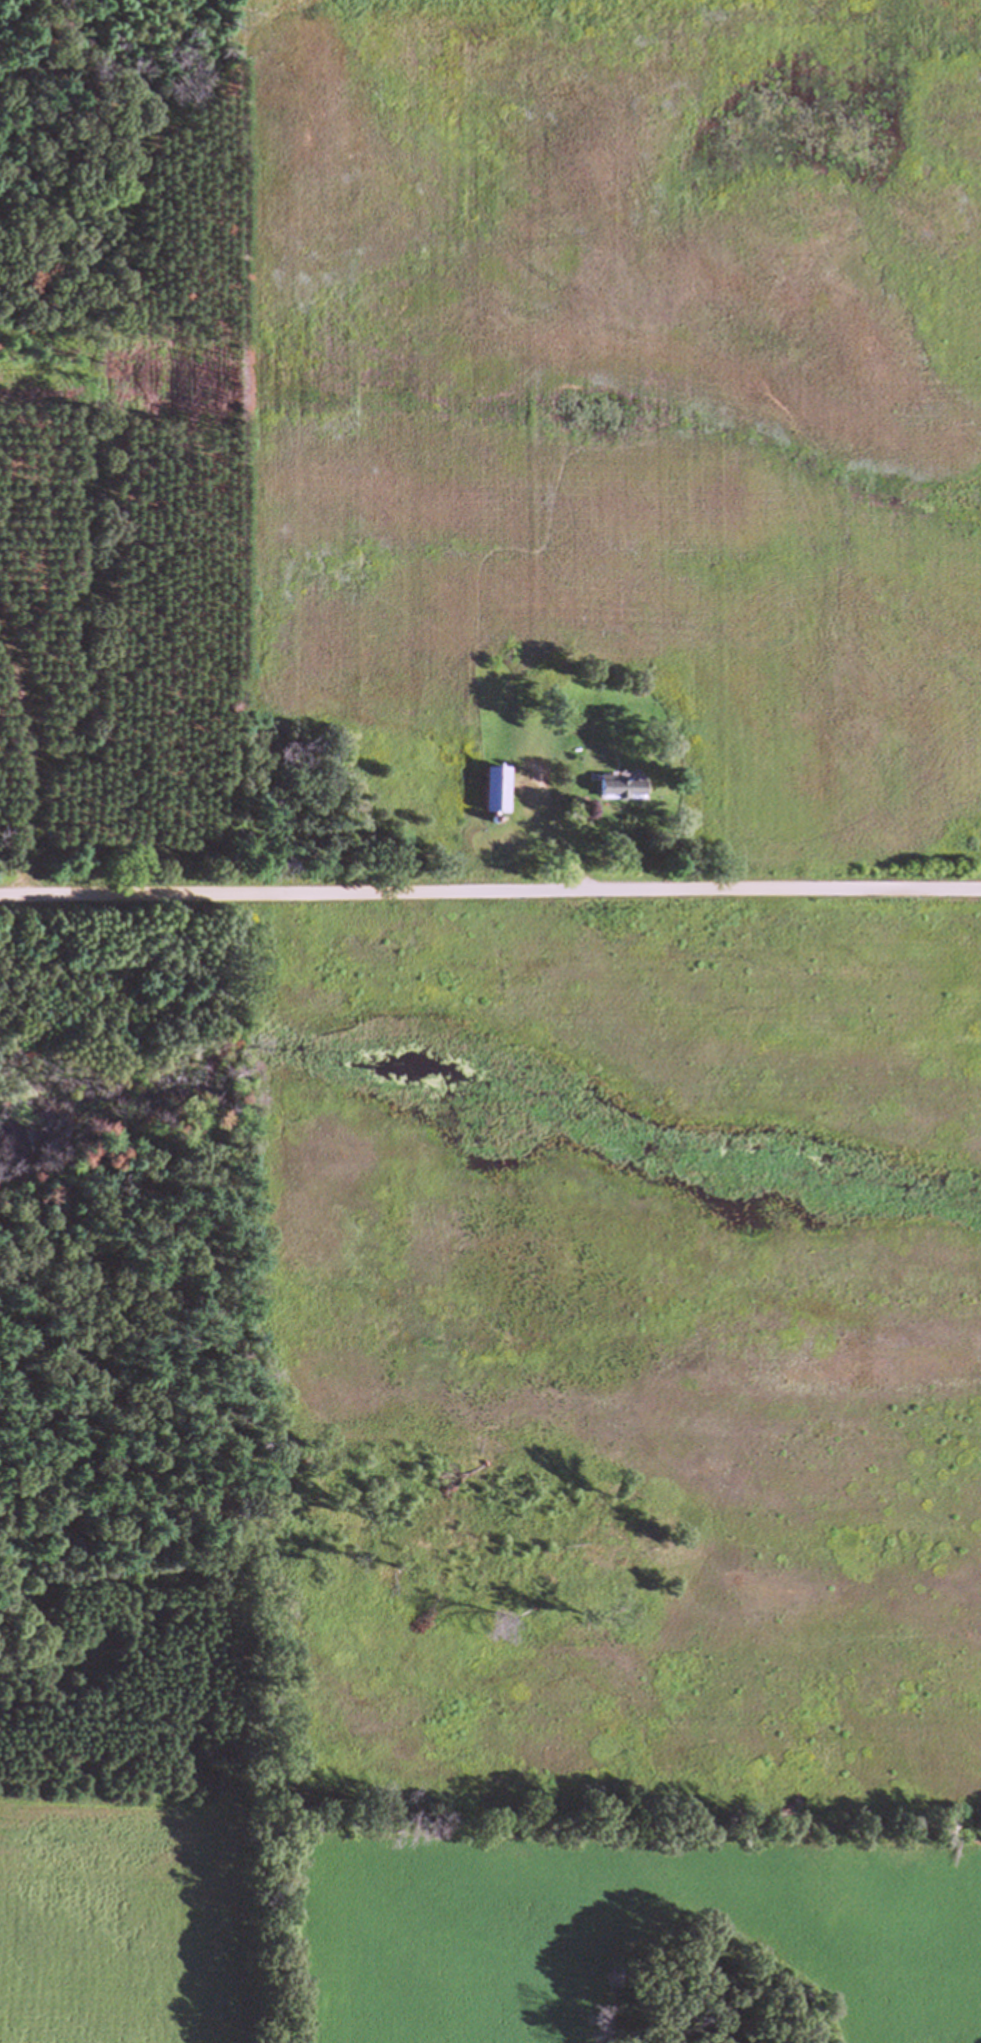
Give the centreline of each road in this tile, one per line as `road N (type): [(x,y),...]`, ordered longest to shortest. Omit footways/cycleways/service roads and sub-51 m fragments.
road 1 (residential): [(980,891),(0,890)]

